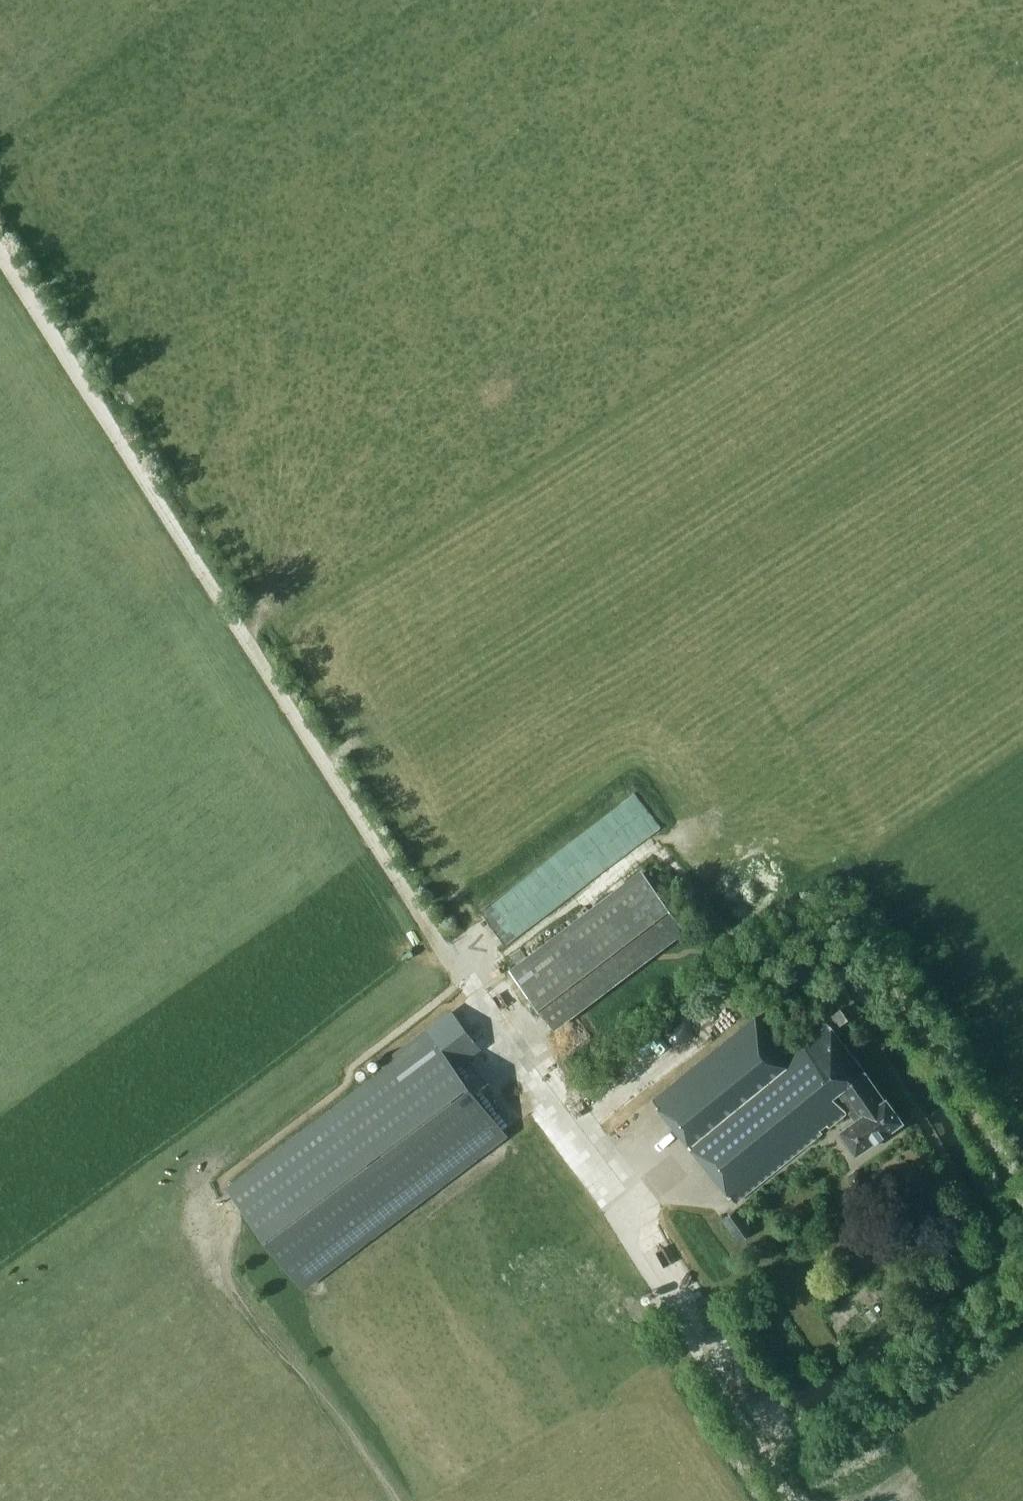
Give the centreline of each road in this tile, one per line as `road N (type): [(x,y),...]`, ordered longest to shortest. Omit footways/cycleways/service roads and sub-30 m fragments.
road 1 (track): [(240,627),(0,254)]

